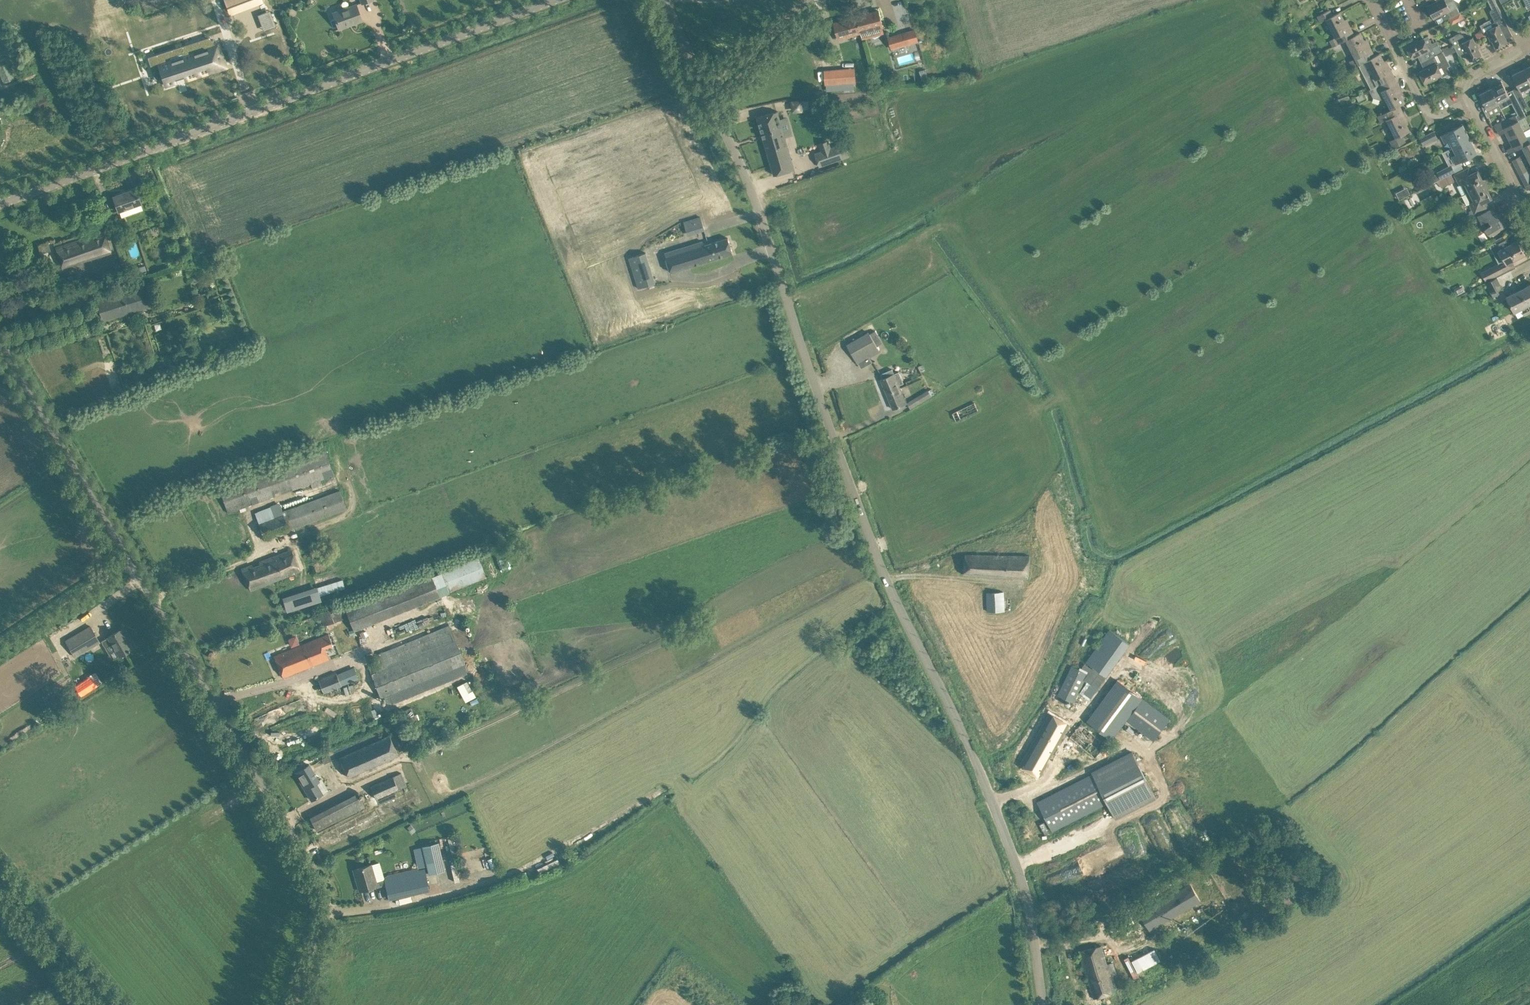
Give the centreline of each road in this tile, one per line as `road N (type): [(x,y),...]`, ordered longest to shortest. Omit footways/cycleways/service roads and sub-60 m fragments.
road 1 (unclassified): [(1043,1004),(1025,884),(1007,828),(965,724),(863,544),(753,197),(705,87)]
road 2 (unclassified): [(289,1004),(321,909),(317,873),(0,342)]
road 3 (unclassified): [(0,203),(555,0)]
road 4 (track): [(0,872),(113,1004)]
road 5 (unclassified): [(705,87),(814,0)]
road 6 (residential): [(1471,101),(1529,217)]
road 7 (residential): [(1392,40),(1433,116),(1471,101)]

